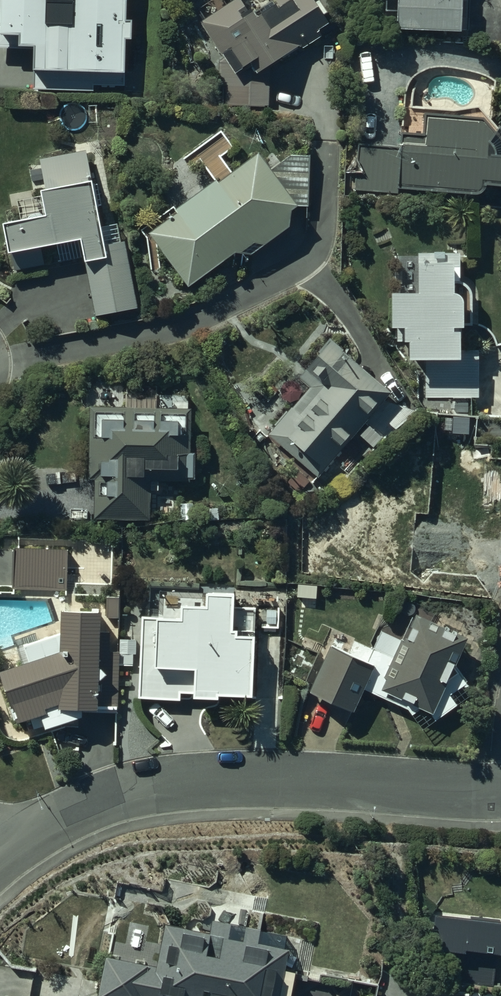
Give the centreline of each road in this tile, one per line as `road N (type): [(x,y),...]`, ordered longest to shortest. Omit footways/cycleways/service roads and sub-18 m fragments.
road 1 (residential): [(0,859),(84,809),(184,783),(500,793)]

